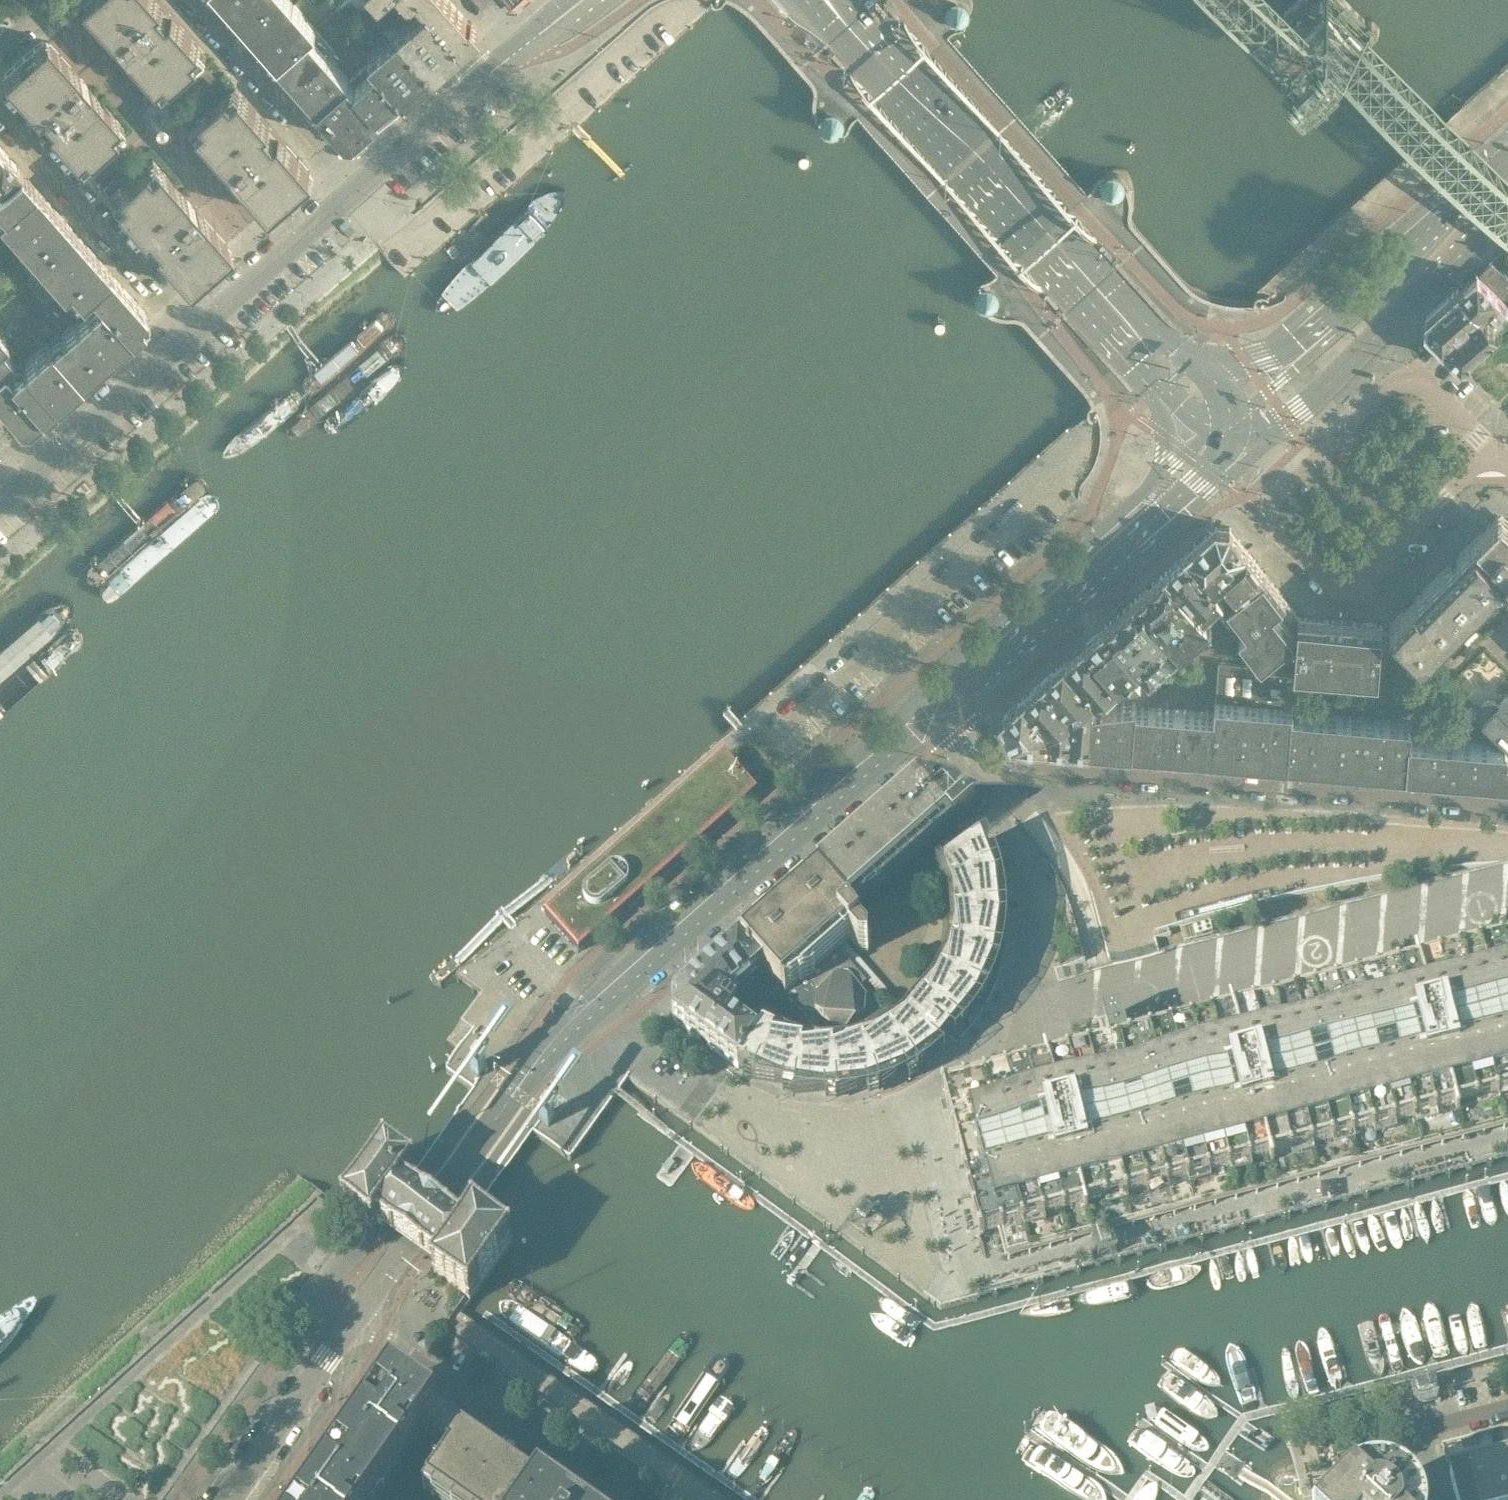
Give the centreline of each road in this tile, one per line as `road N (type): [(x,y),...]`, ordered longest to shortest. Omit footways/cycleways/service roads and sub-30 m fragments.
road 1 (tertiary): [(355,1318),(546,1050),(929,707)]
road 2 (residential): [(1493,450),(1416,377),(1340,439),(1271,514),(1328,580),(1352,586),(1371,582),(1460,482)]
road 3 (residential): [(1507,804),(988,769)]
road 4 (secondary): [(851,20),(1133,328)]
road 5 (secondary): [(1245,448),(1507,212)]
road 6 (residential): [(618,1499),(355,1318)]
road 7 (residential): [(0,110),(194,333)]
road 8 (residential): [(192,0),(357,190)]
road 9 (secondary): [(1507,153),(1344,319)]
road 10 (tertiary): [(227,1499),(355,1318)]
road 11 (residential): [(357,190),(523,46)]
road 12 (residential): [(194,333),(357,190)]
road 13 (residential): [(32,476),(194,333)]
road 14 (tertiary): [(1095,557),(1245,448)]
road 15 (tertiary): [(1202,436),(1140,494),(1095,557)]
road 16 (secondary): [(1344,319),(1261,362),(1198,368)]
road 17 (tertiary): [(1344,319),(1268,394),(1233,416)]
road 18 (tertiary): [(1028,611),(961,658),(939,680),(929,707)]
road 19 (tertiary): [(929,707),(982,674),(1028,611)]
road 20 (secondary): [(1133,328),(1155,380),(1202,436)]

